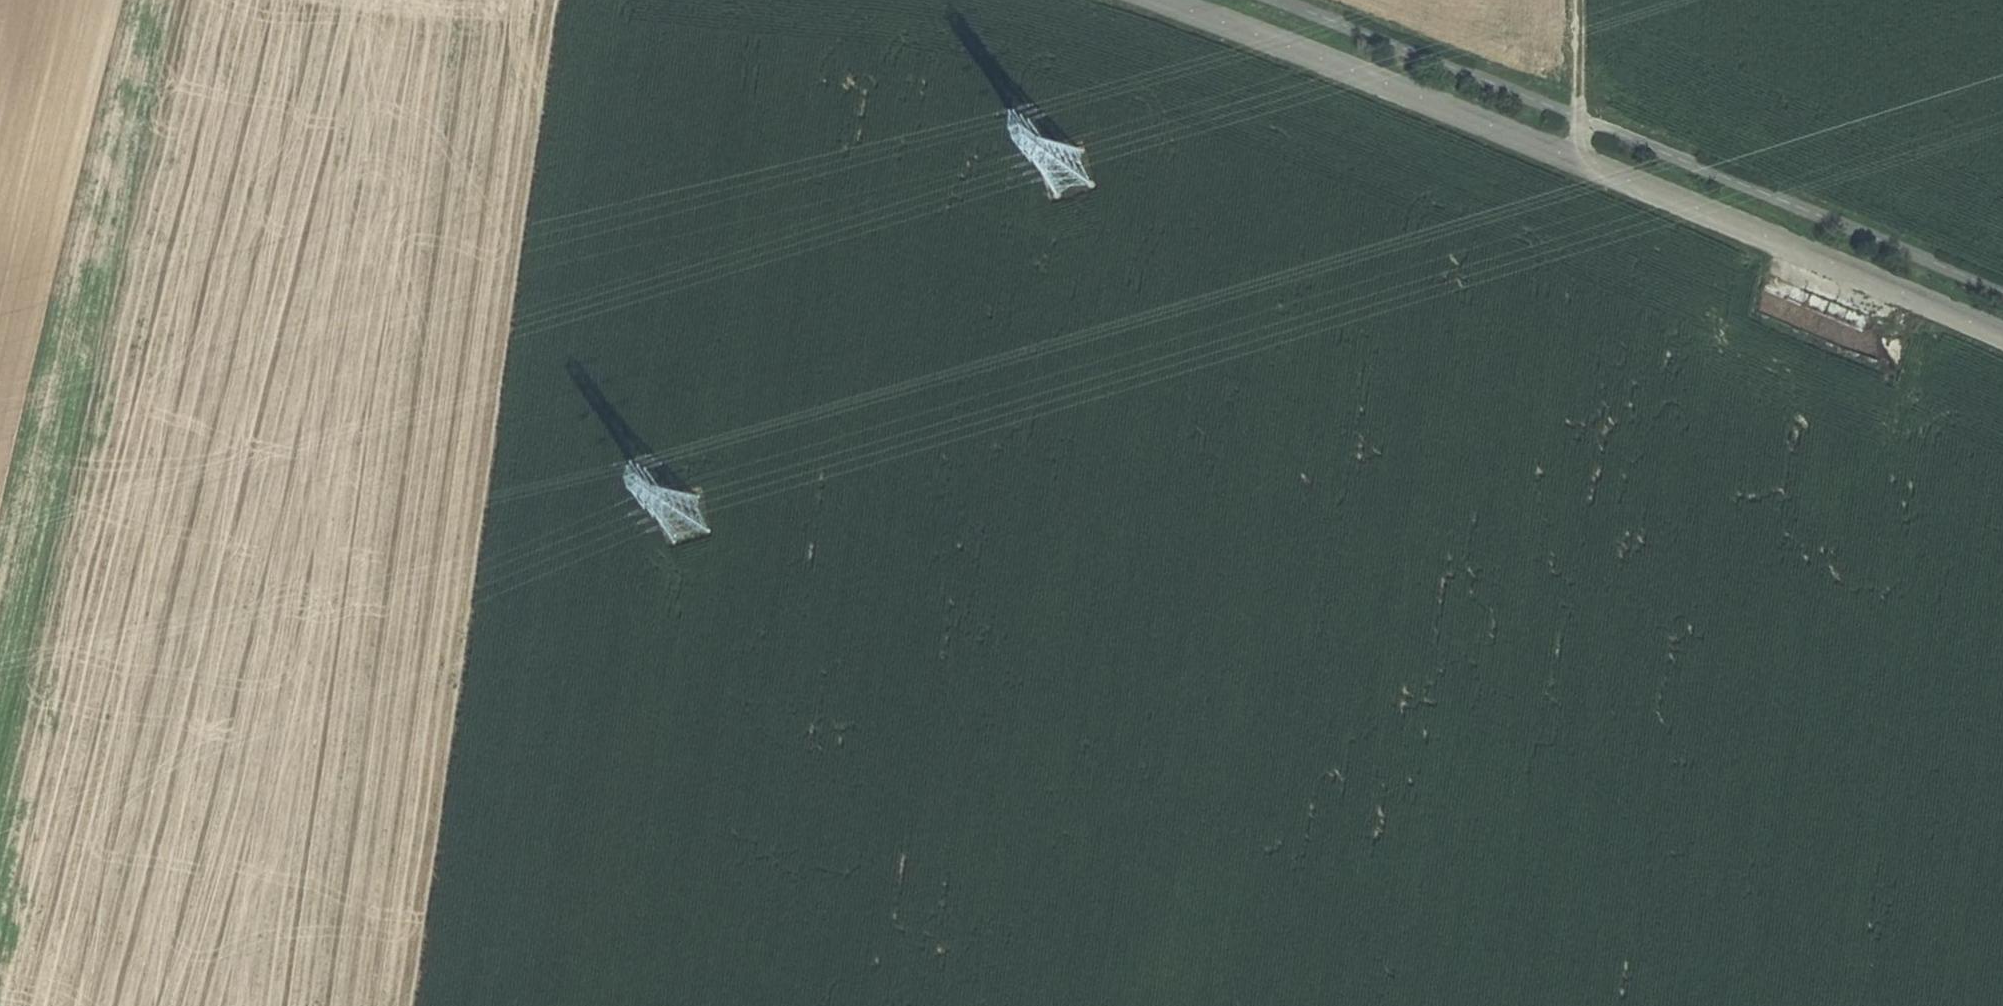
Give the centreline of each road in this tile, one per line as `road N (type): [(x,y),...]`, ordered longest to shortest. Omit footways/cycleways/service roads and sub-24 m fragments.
road 1 (tertiary): [(1162,0),(2002,337)]
road 2 (track): [(1581,163),(1581,0)]

